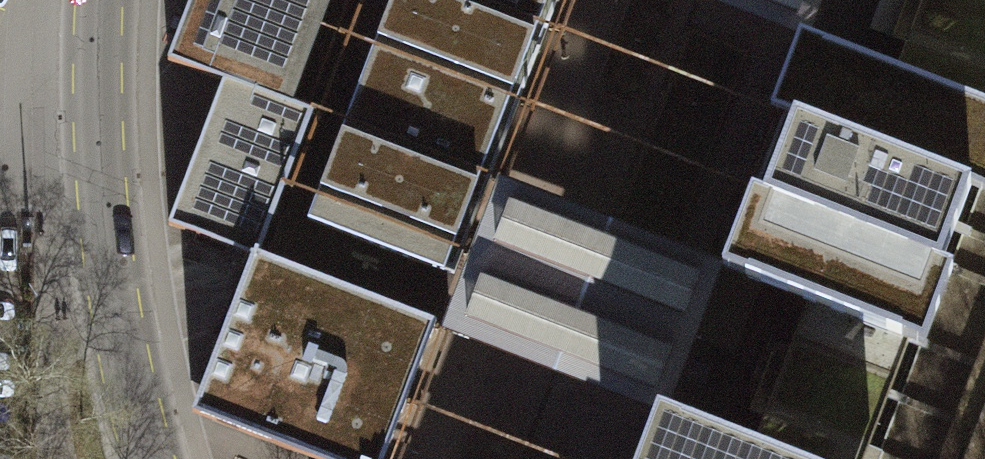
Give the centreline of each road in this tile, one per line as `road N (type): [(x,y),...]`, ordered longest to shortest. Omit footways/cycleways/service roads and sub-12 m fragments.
road 1 (tertiary): [(97,0),(112,282)]
road 2 (residential): [(58,458),(46,421),(49,347),(112,282)]
road 3 (tertiary): [(112,282),(154,458)]

